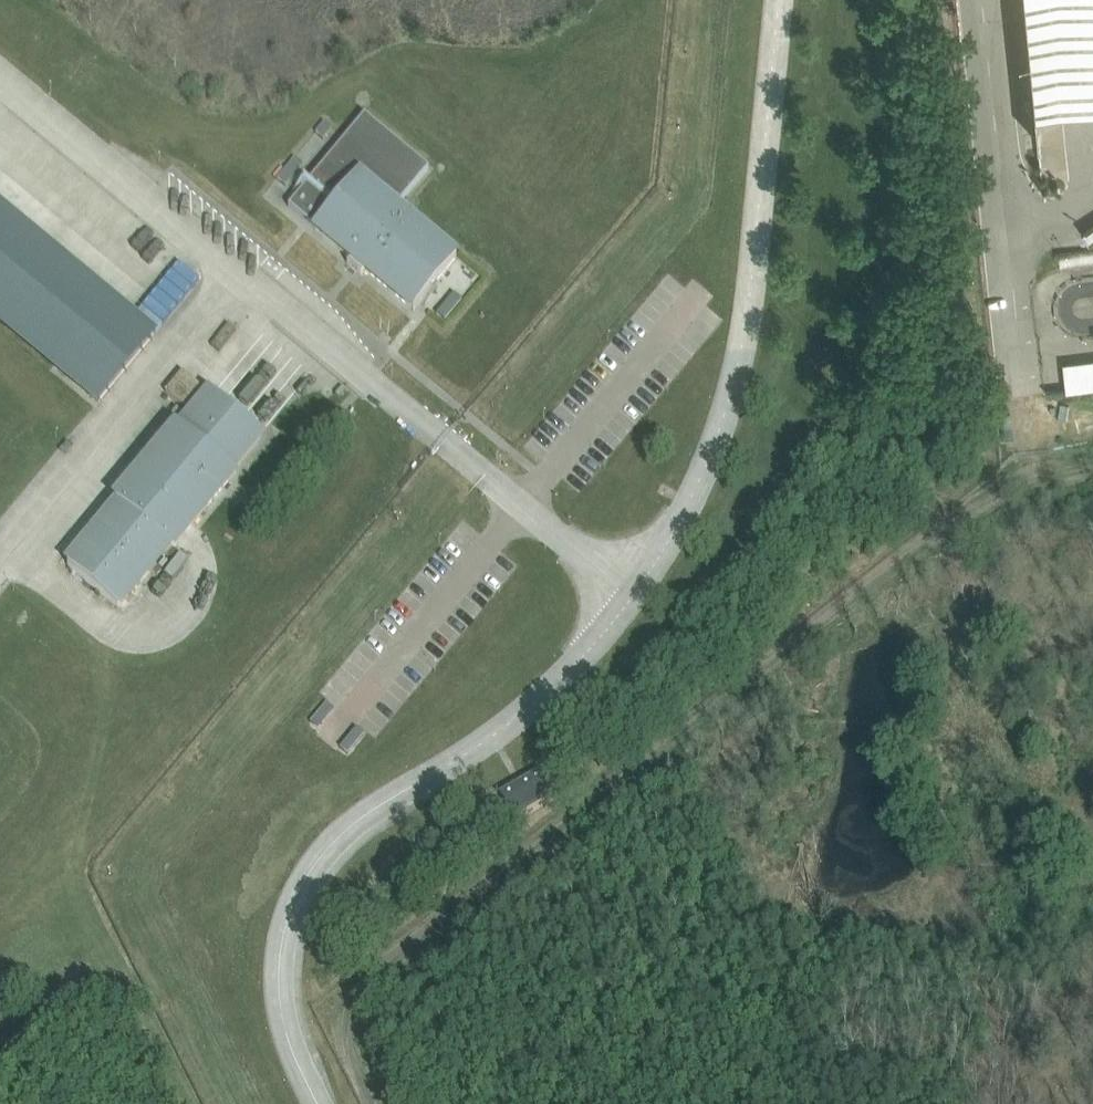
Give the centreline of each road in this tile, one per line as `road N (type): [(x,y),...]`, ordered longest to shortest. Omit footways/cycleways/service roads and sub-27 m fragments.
road 1 (track): [(373,1103),(353,1065),(348,1025),(367,979),(969,510),(1022,482),(1092,464)]
road 2 (unclassified): [(634,599),(534,706),(417,782),(325,856),(277,969),(289,1050),(318,1103)]
road 3 (unclassified): [(778,0),(745,349),(682,526),(634,599)]
road 4 (unclassified): [(235,269),(634,599)]
road 5 (unclassified): [(0,553),(235,269)]
road 6 (unclassified): [(0,78),(235,269)]

